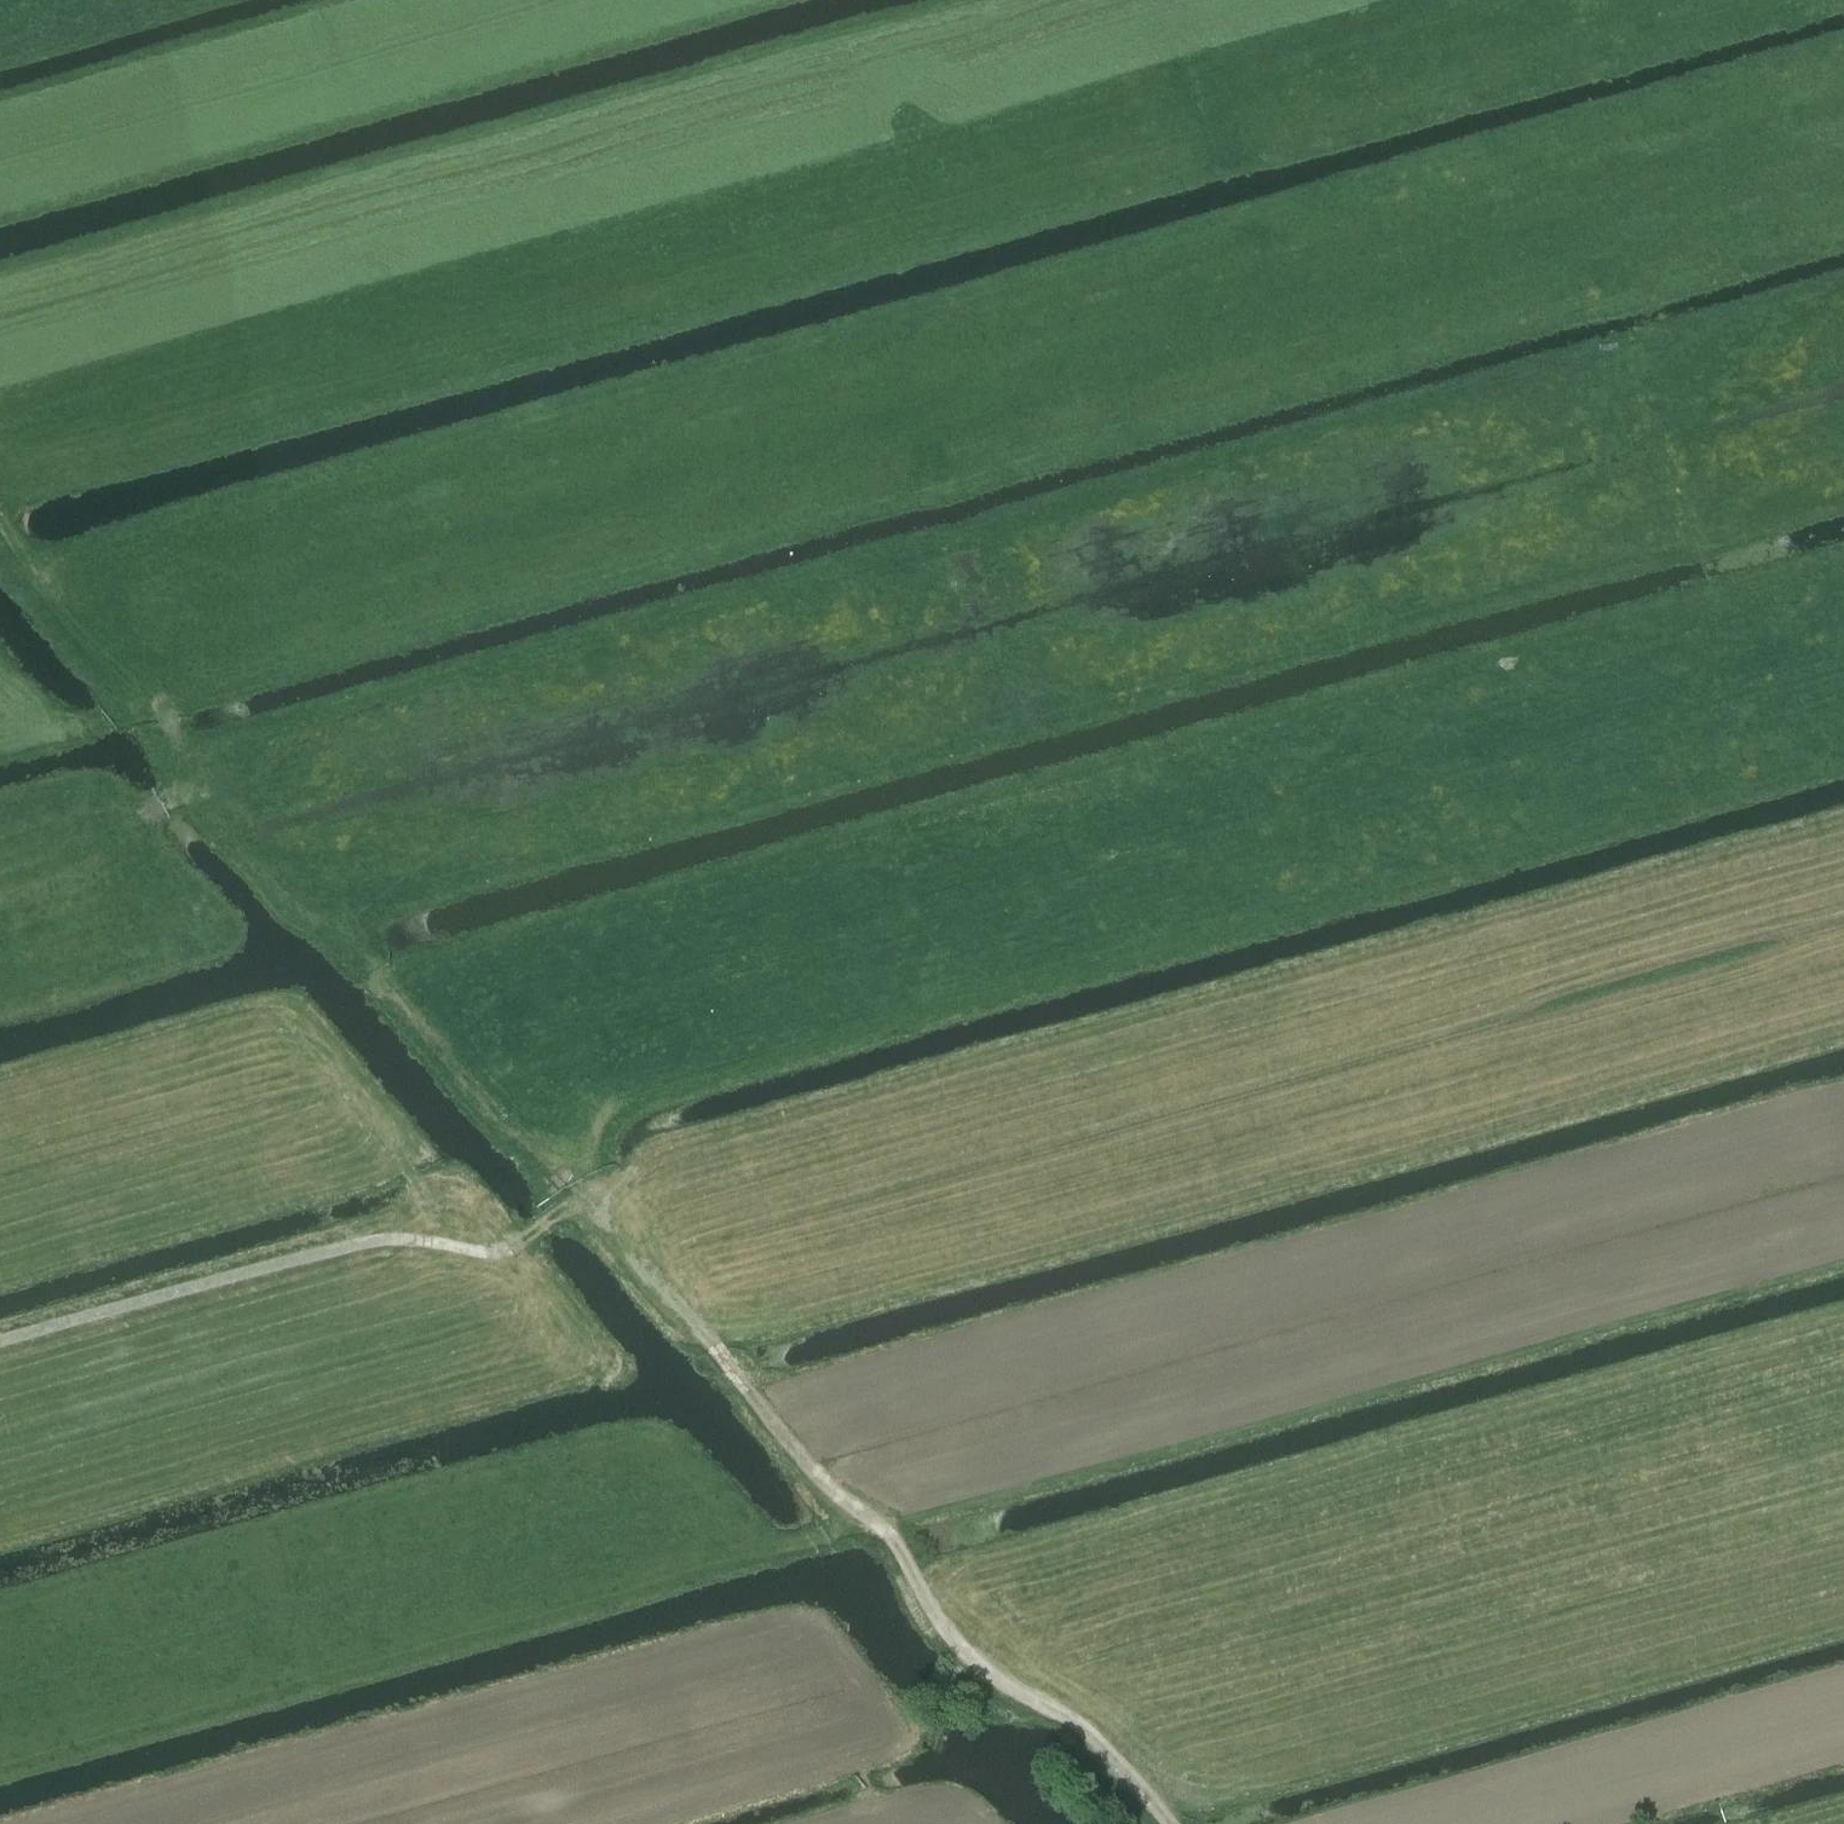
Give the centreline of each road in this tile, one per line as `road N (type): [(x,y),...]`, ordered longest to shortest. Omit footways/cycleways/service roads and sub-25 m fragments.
road 1 (track): [(1160,1823),(1075,1720),(993,1681),(886,1526),(803,1468),(712,1345),(568,1199),(364,957),(222,825),(147,699),(0,524)]
road 2 (track): [(0,1343),(360,1242),(501,1250),(568,1199)]

